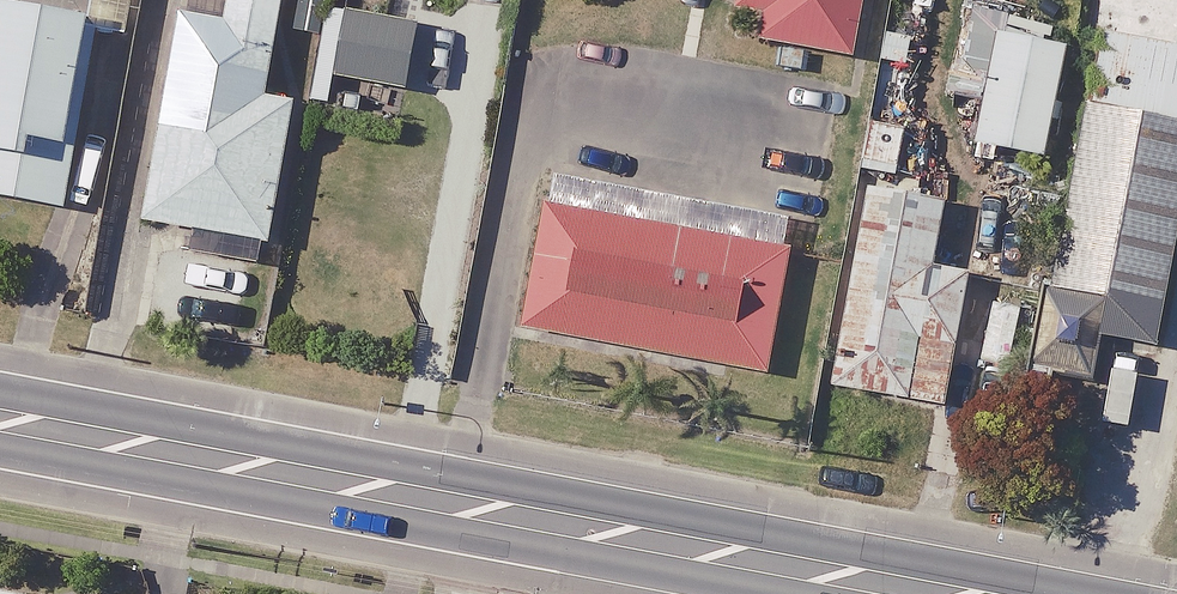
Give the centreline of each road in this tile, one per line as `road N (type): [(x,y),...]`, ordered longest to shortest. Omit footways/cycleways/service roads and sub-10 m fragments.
road 1 (trunk): [(931,593),(0,421)]

